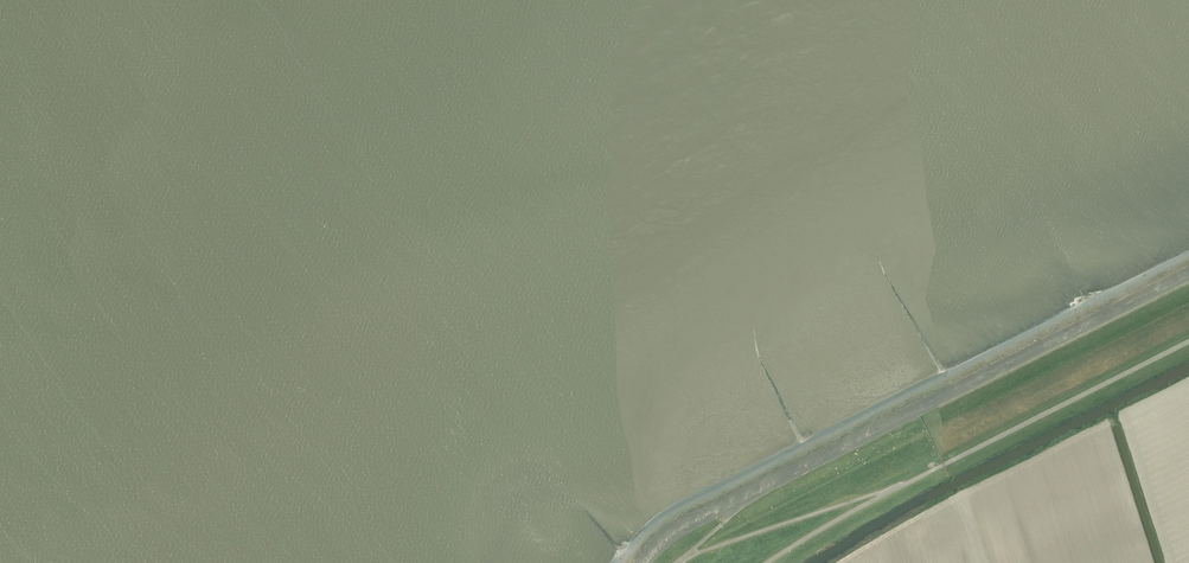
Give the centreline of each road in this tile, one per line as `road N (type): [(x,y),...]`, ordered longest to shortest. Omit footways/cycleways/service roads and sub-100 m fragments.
road 1 (unclassified): [(896,489),(1188,342)]
road 2 (unclassified): [(679,562),(896,489)]
road 3 (unclassified): [(767,562),(896,489)]

